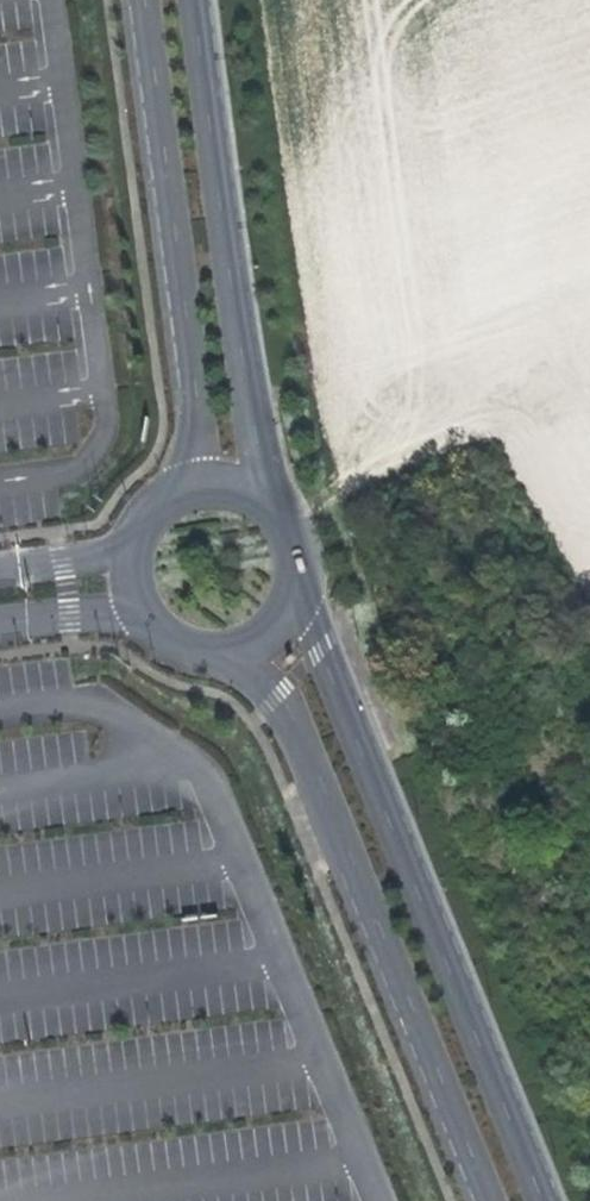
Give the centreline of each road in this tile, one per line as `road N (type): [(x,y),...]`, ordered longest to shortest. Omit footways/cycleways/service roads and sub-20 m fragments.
road 1 (unclassified): [(545,1200),(295,583)]
road 2 (unclassified): [(213,653),(278,695),(485,1200)]
road 3 (unclassified): [(274,511),(248,388),(196,0)]
road 4 (unclassified): [(139,0),(202,489)]
road 5 (unclassified): [(202,489),(156,509),(137,536),(130,568),(136,602),(154,628),(213,653)]

